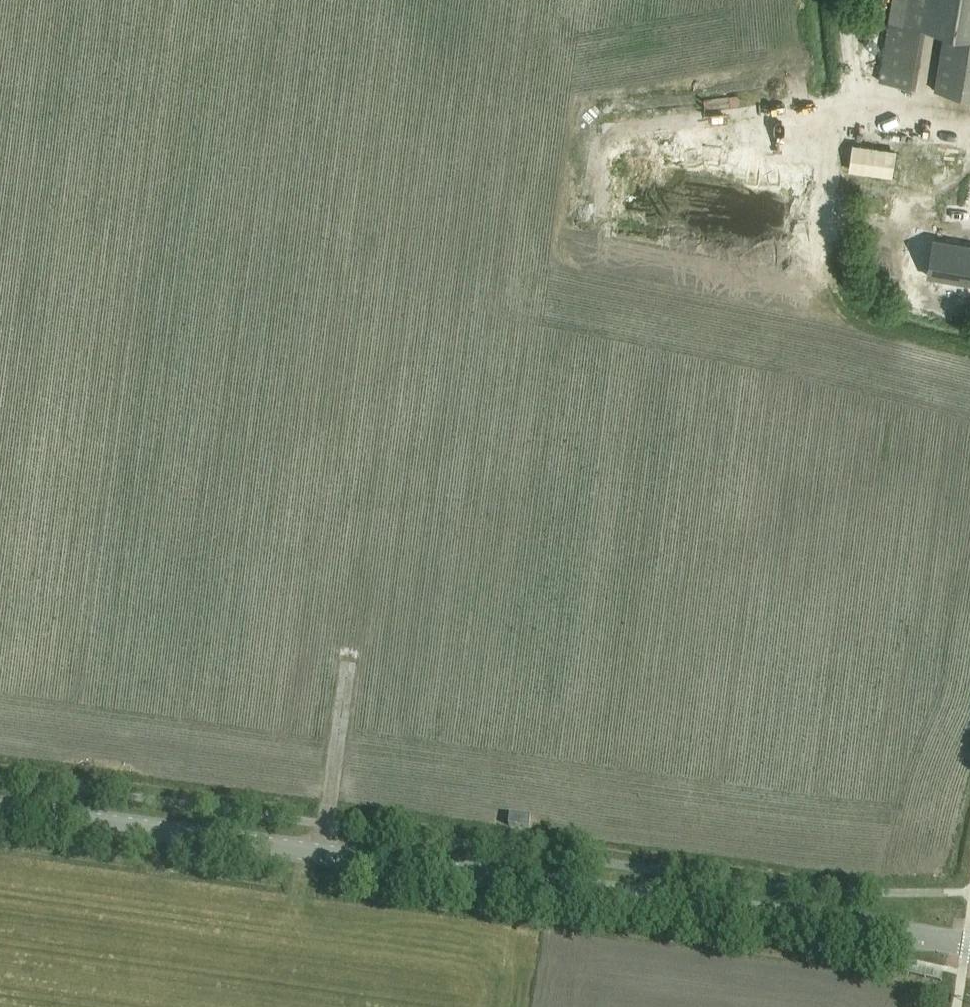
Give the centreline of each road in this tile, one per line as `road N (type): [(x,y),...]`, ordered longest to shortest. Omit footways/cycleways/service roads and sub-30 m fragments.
road 1 (tertiary): [(969,946),(0,809)]

